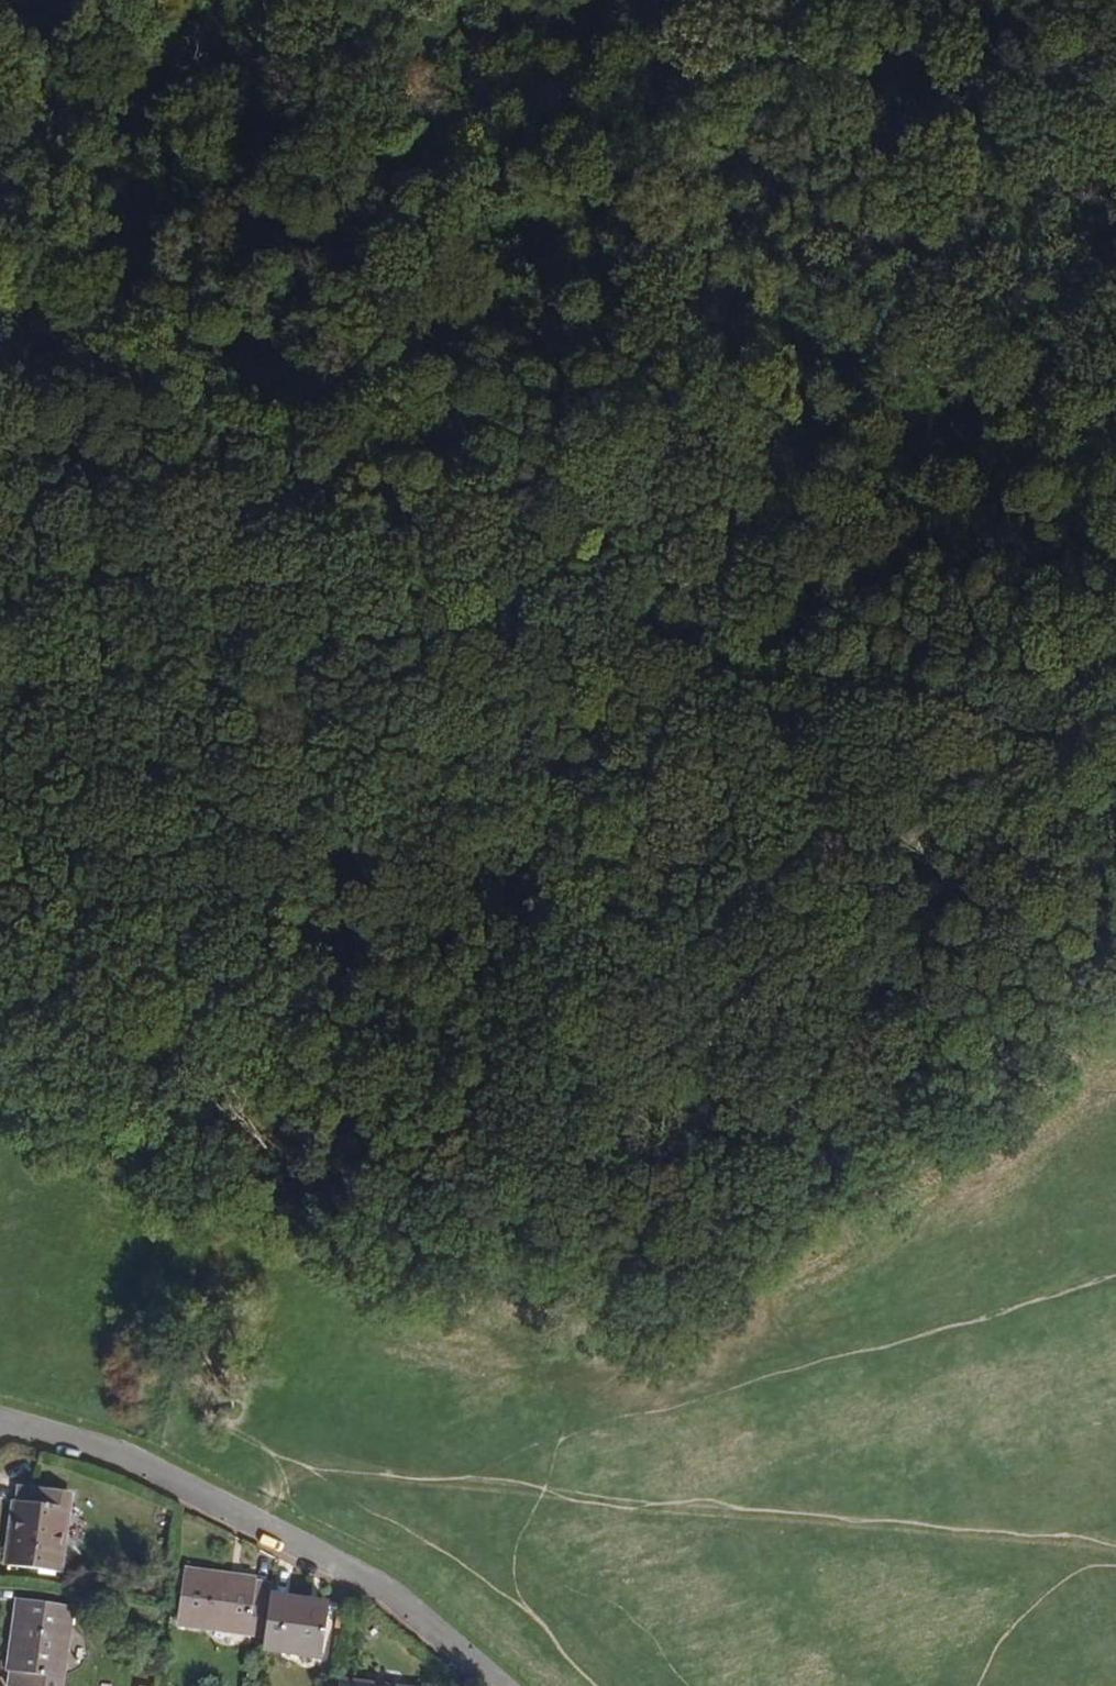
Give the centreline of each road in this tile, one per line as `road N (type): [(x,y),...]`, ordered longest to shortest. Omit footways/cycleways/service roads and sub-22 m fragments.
road 1 (residential): [(0,1423),(125,1459),(318,1554),(489,1685)]

